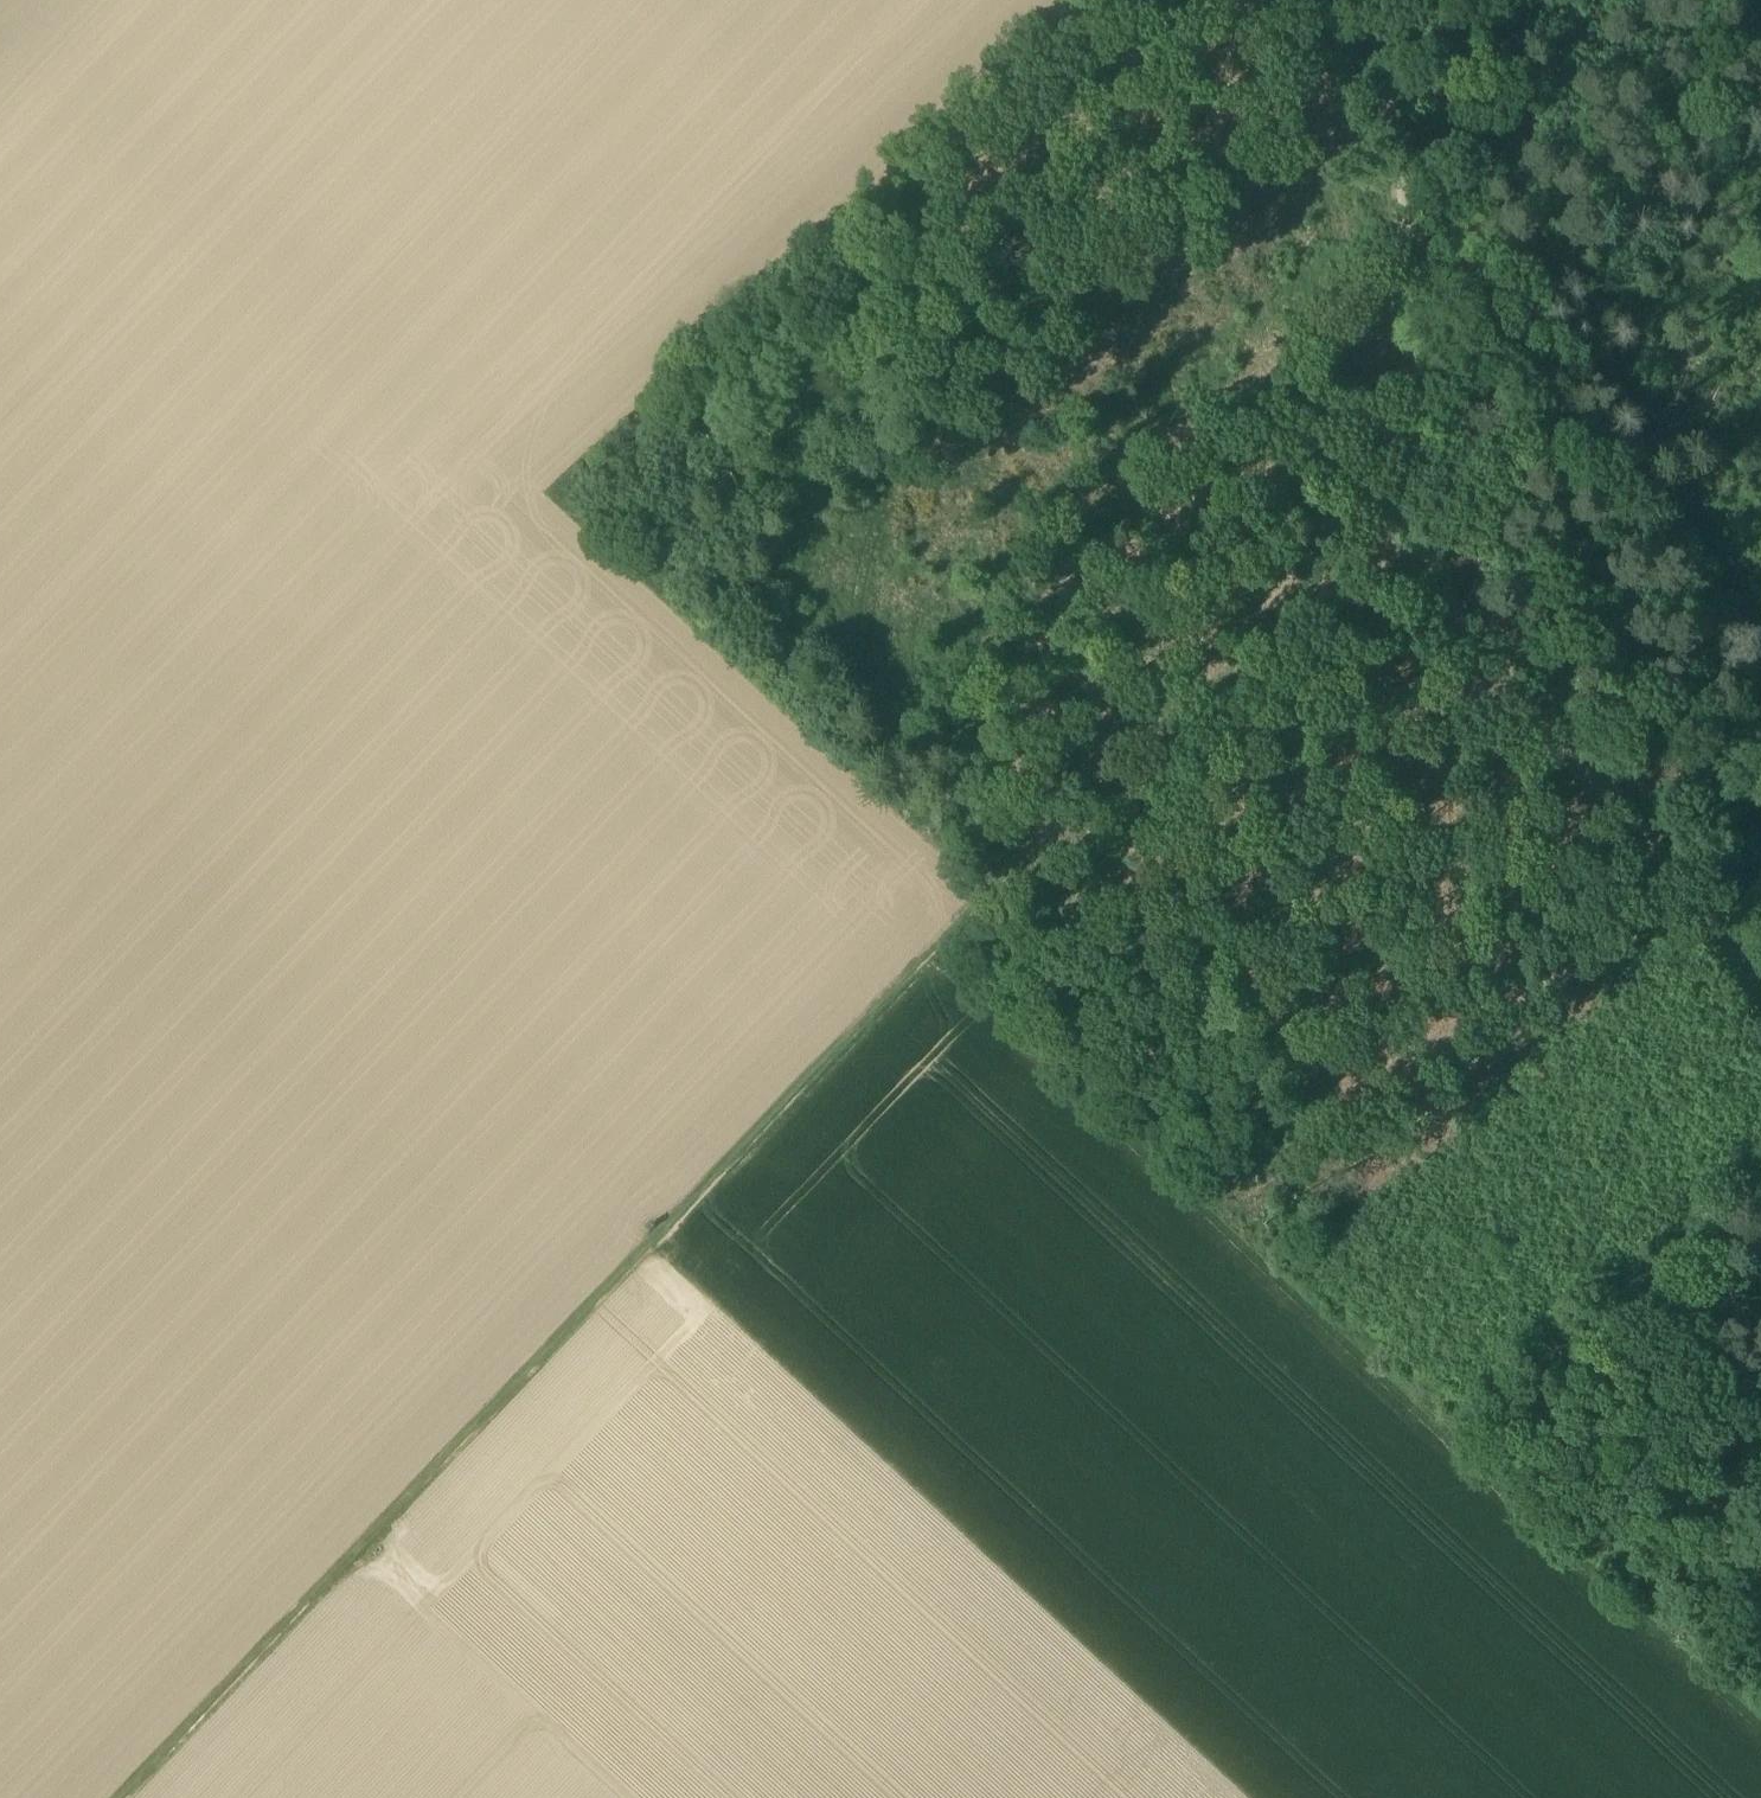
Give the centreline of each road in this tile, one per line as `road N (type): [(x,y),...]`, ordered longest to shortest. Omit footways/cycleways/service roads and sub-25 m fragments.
road 1 (track): [(1422,441),(129,1797)]
road 2 (track): [(1360,0),(1413,238),(1432,579),(1677,869),(1760,1011)]

